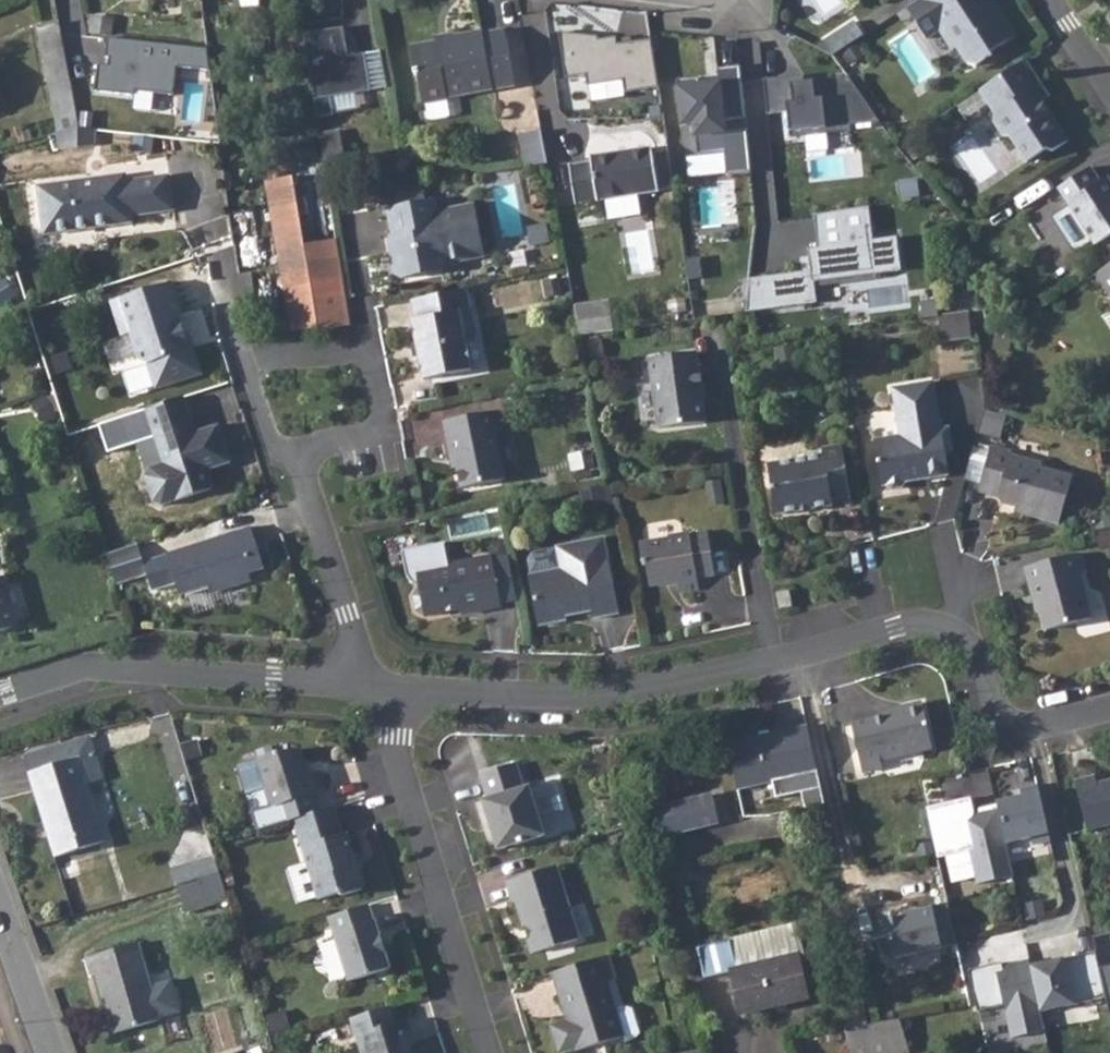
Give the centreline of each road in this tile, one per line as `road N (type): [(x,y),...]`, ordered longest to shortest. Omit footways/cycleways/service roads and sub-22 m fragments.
road 1 (residential): [(376,690),(598,699),(899,629),(955,633),(978,657),(1011,727),(1033,734),(1109,715)]
road 2 (residential): [(0,696),(75,673),(125,670),(376,690)]
road 3 (residential): [(376,690),(490,1052)]
road 4 (residential): [(580,292),(532,0)]
road 5 (residential): [(299,463),(374,443),(383,419),(374,372),(359,355),(244,367)]
road 6 (residential): [(376,690),(299,463)]
road 7 (residential): [(54,1052),(0,904)]

